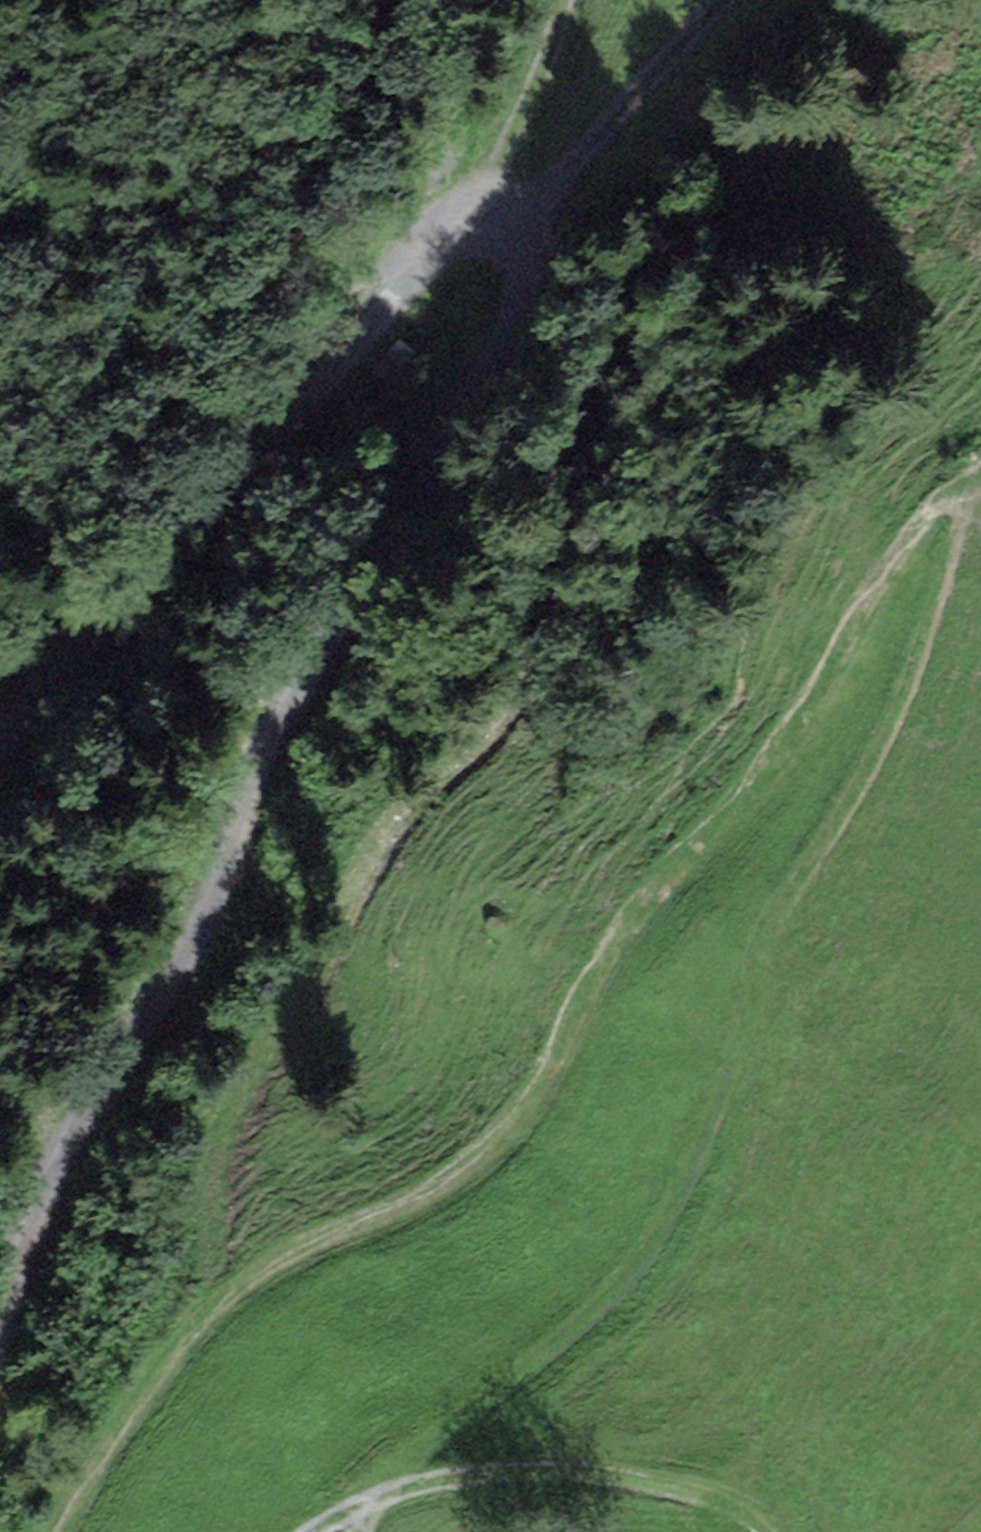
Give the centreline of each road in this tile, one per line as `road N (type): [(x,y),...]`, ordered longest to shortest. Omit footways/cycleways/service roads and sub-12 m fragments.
road 1 (track): [(0,1305),(69,1136),(196,930),(285,689),(370,569),(510,317),(523,265),(520,195),(534,81),(558,0)]
road 2 (track): [(61,1531),(101,1452),(184,1336),(240,1281),(477,1161),(521,1118),(666,868),(759,766),(923,529),(980,470)]
road 3 (track): [(598,1313),(679,1193),(726,1075),(759,928),(909,677),(980,474)]
road 4 (track): [(520,195),(439,270),(293,361),(0,647)]
road 5 (track): [(373,1492),(471,1473),(571,1465),(657,1478),(741,1505),(772,1531)]
road 6 (track): [(598,1313),(373,1492),(307,1531)]
road 7 (track): [(520,195),(728,0)]

